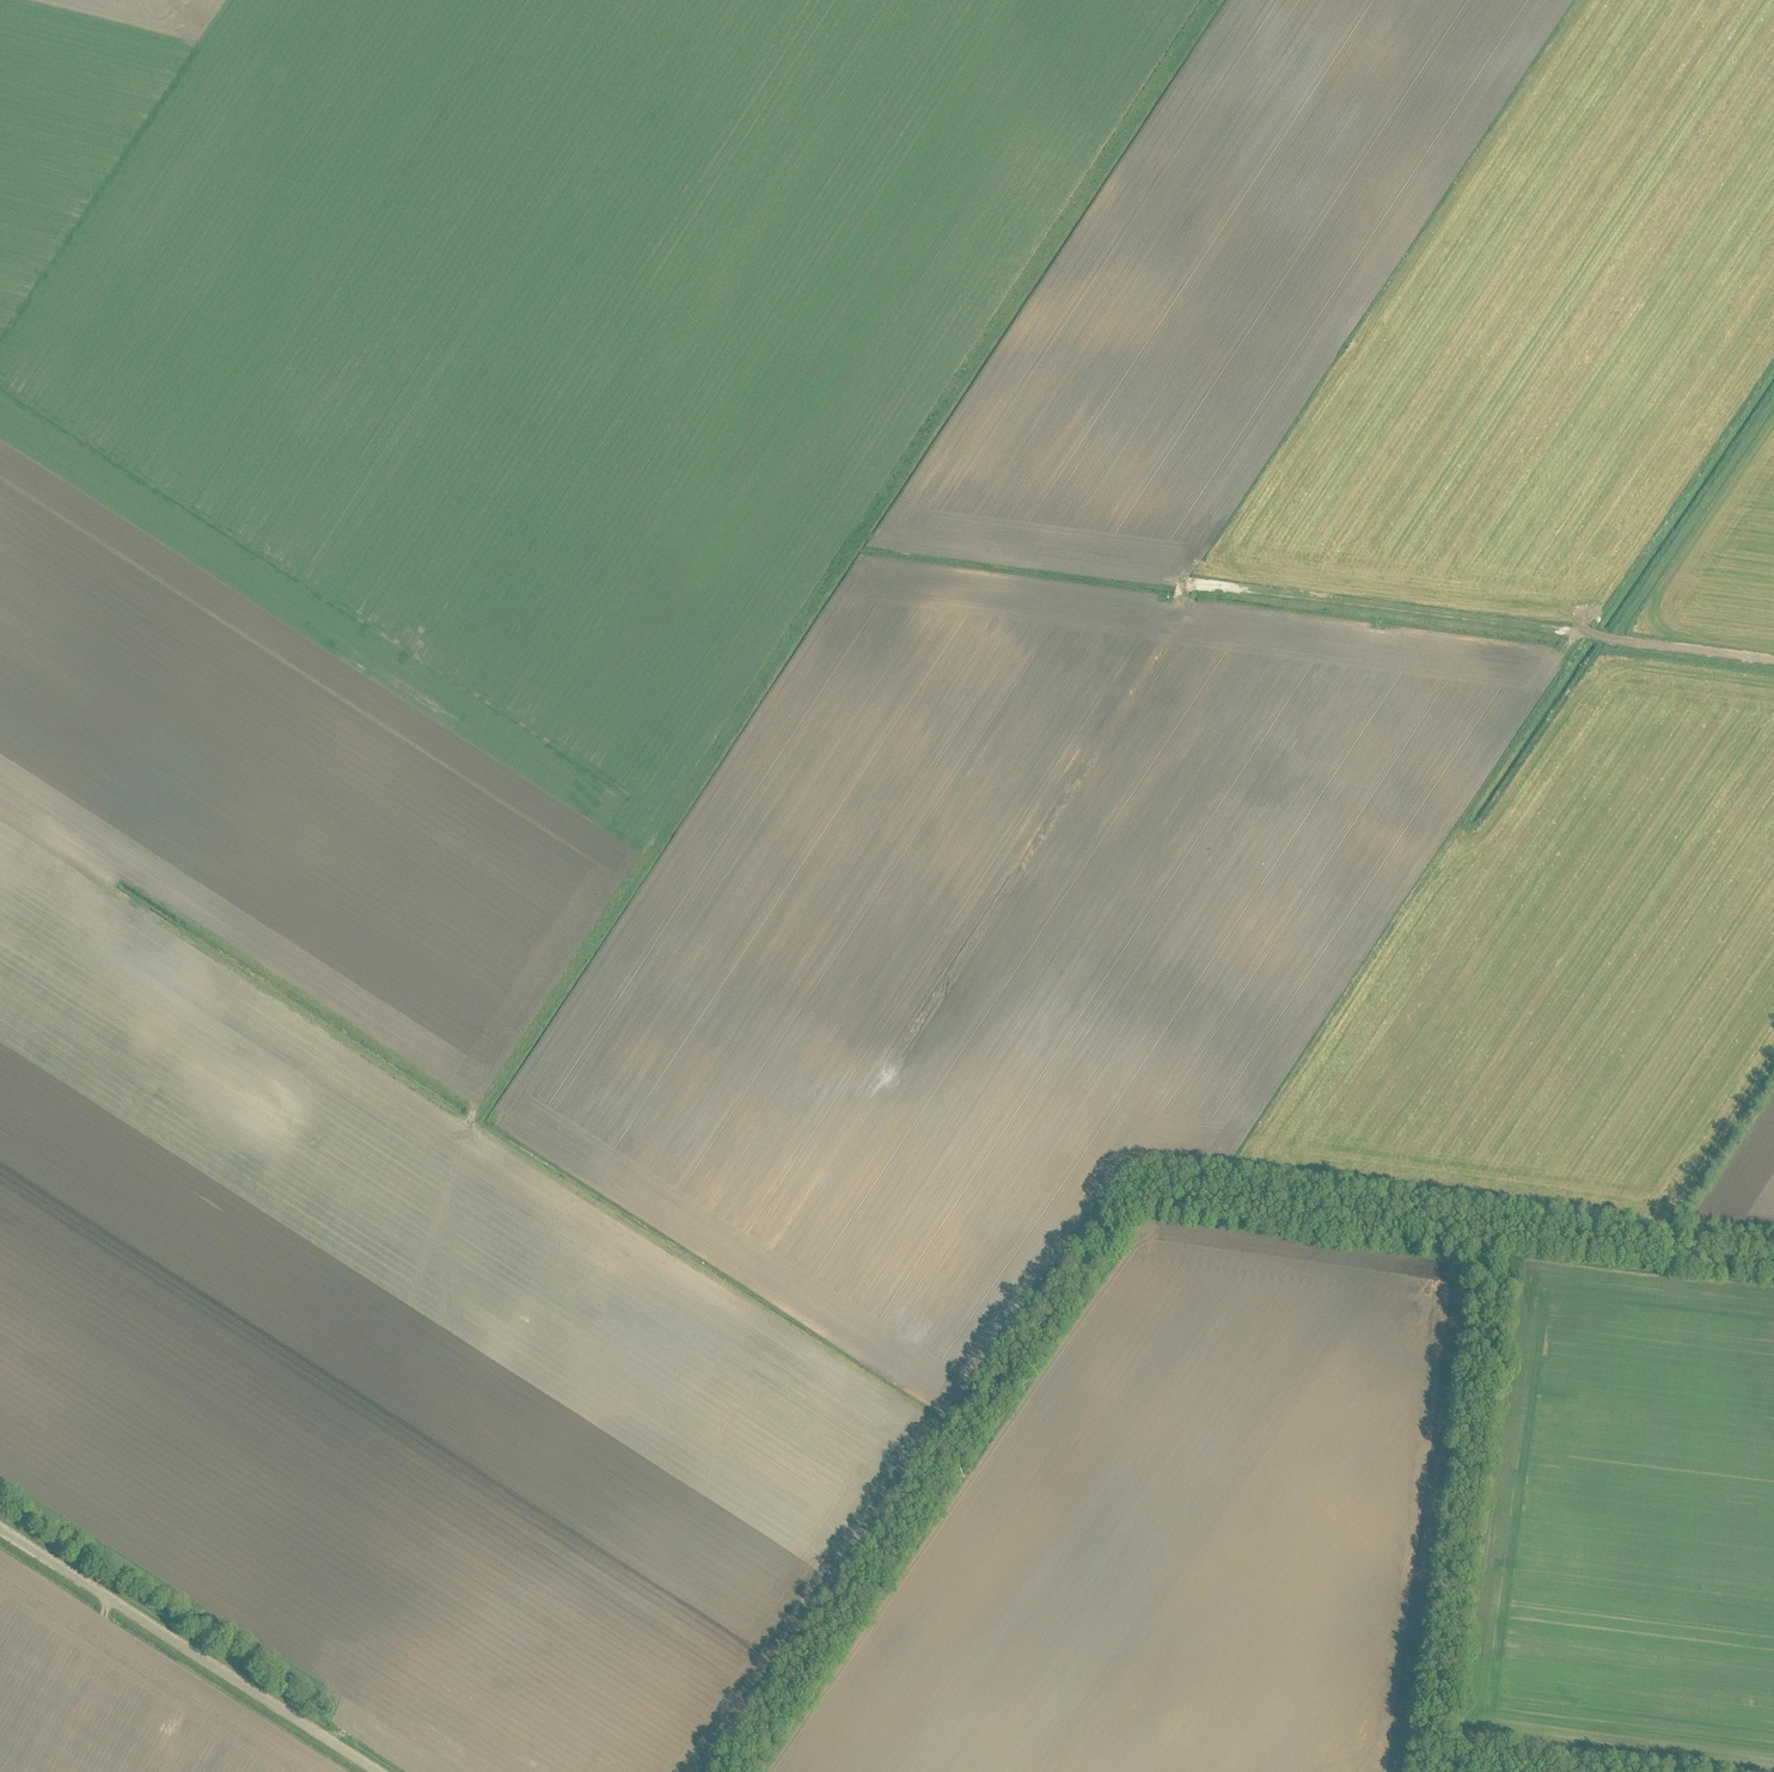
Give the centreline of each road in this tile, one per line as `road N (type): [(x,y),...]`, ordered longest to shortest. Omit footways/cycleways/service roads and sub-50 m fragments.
road 1 (track): [(1773,662),(1193,584)]
road 2 (unclassified): [(378,1771),(0,1530)]

